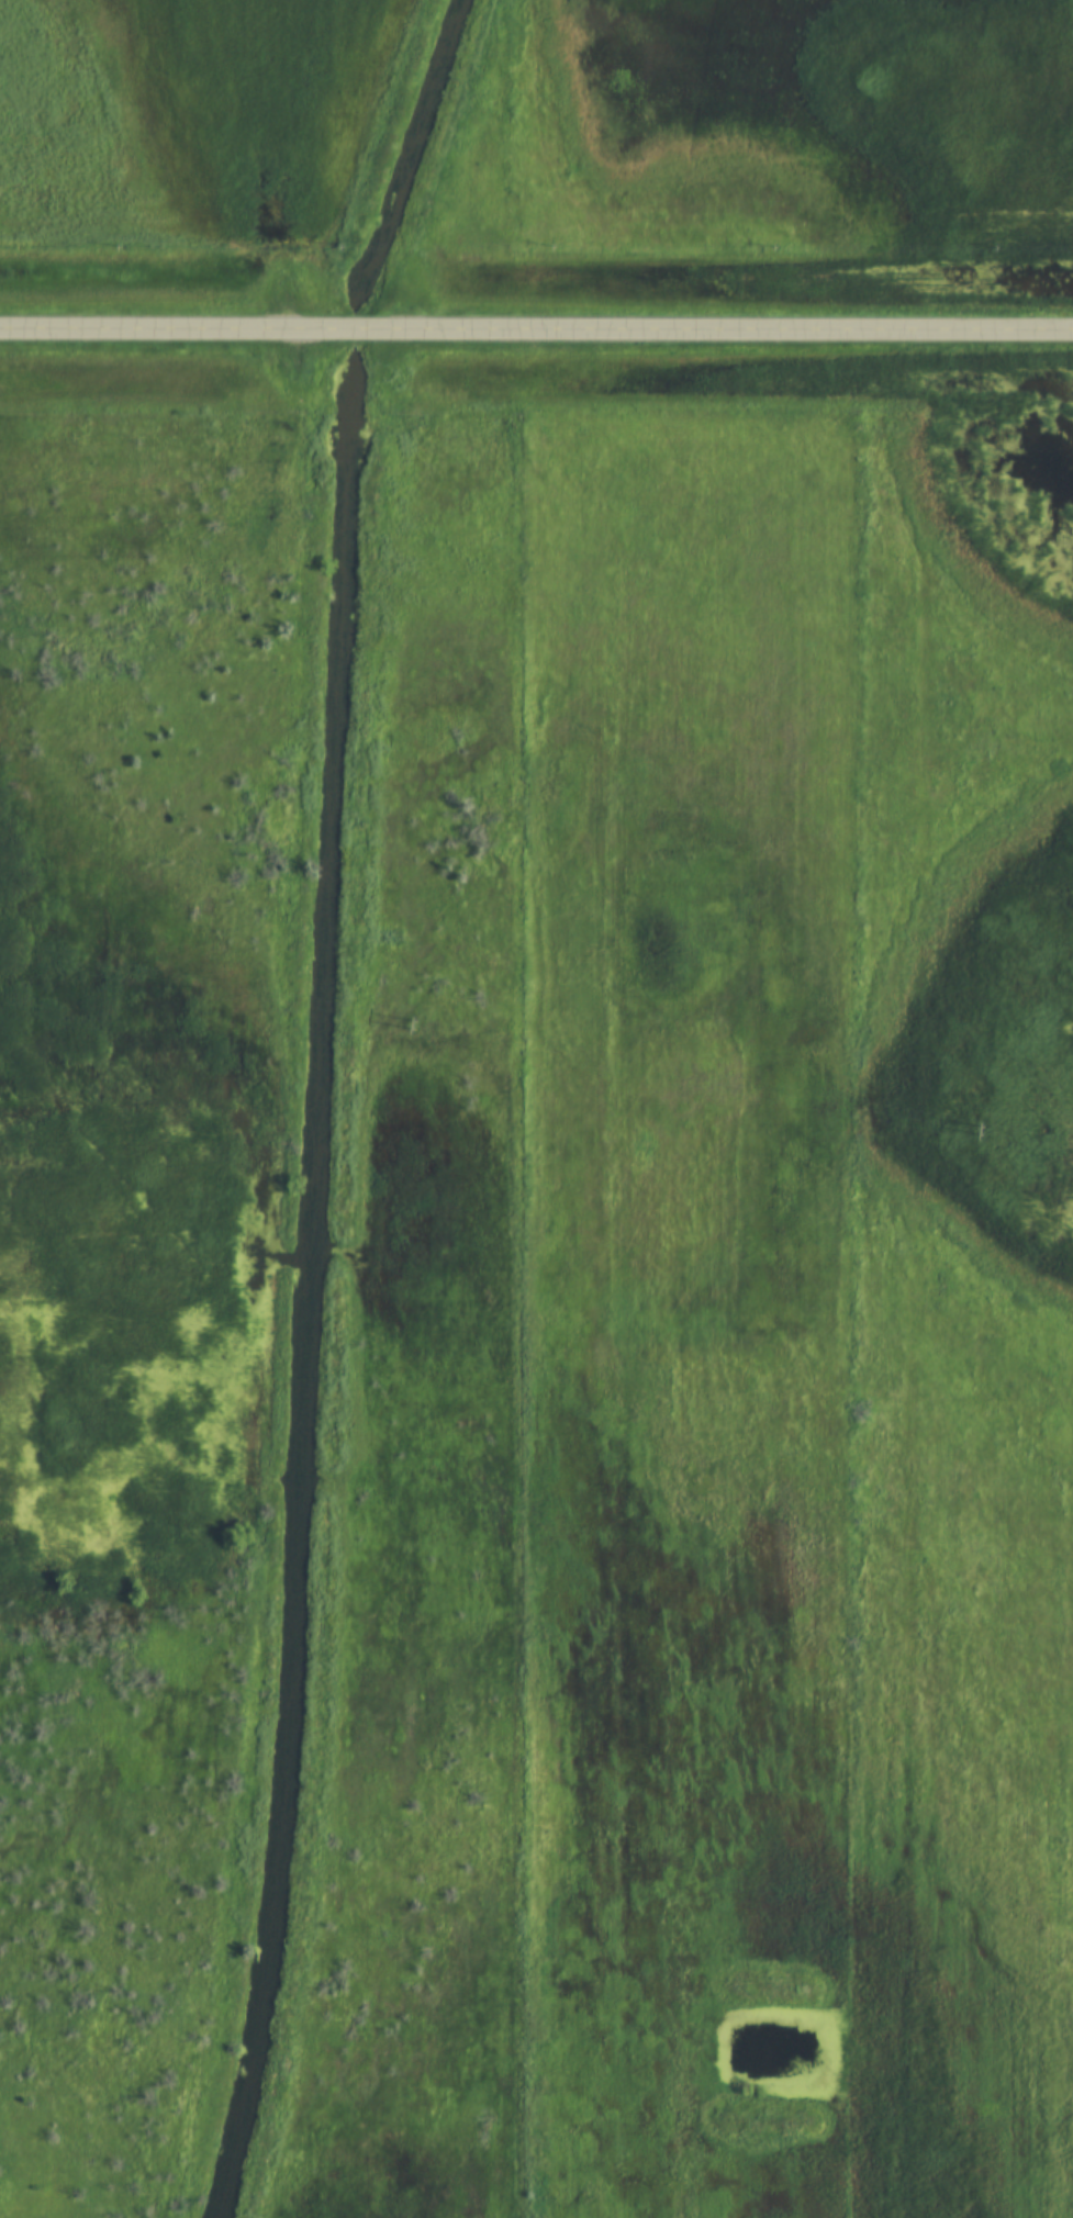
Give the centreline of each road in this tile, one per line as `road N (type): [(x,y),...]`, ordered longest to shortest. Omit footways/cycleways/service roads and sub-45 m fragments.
road 1 (secondary): [(1072,329),(0,328)]

